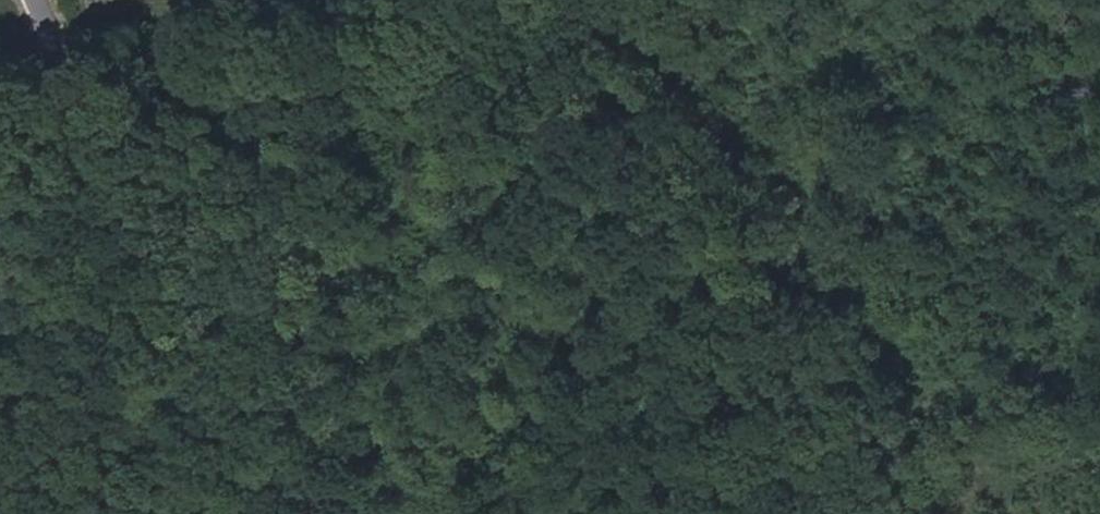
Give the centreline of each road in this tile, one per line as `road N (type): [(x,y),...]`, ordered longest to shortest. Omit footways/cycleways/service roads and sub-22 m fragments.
road 1 (residential): [(42,0),(116,153),(337,513)]

